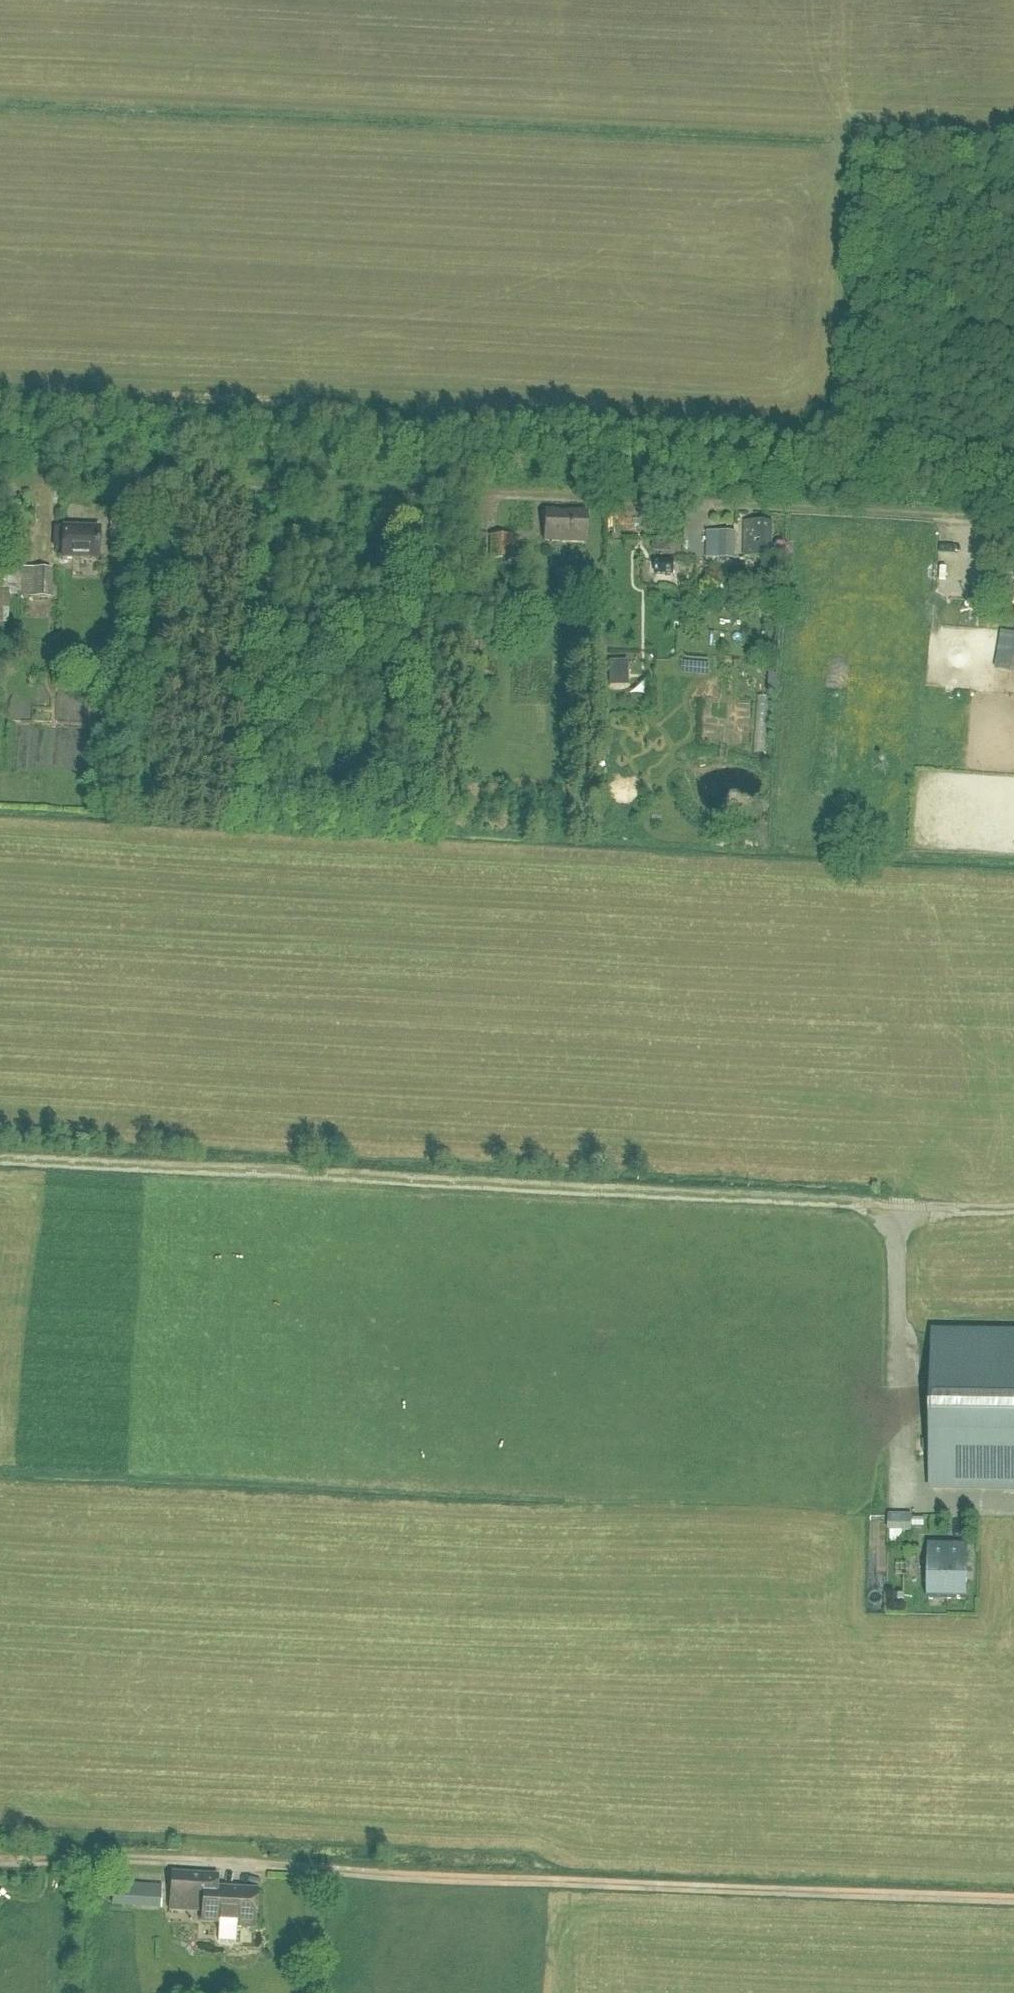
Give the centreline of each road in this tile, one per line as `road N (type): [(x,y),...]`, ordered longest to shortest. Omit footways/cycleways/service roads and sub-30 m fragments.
road 1 (track): [(1013,1209),(0,1161)]
road 2 (track): [(1013,1899),(0,1855)]
road 3 (track): [(1013,519),(38,471)]

